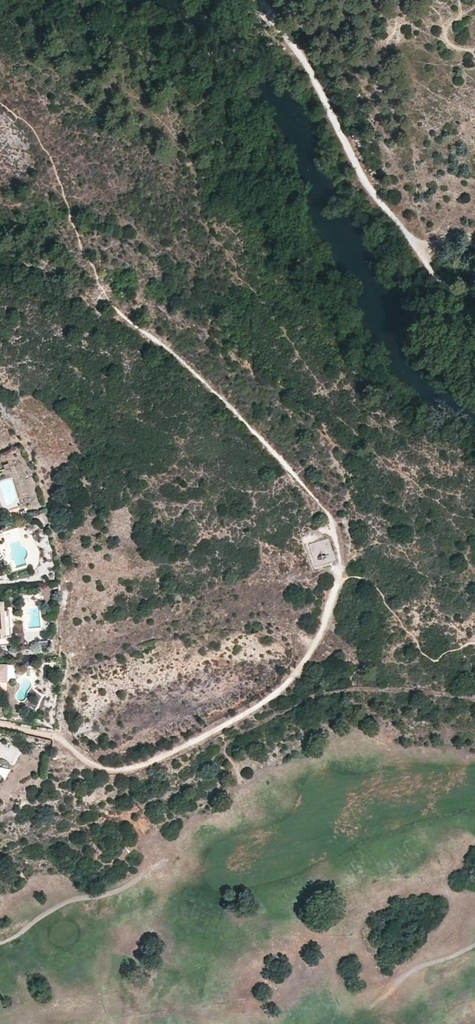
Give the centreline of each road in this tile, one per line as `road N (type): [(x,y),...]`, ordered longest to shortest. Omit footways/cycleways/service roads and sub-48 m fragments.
road 1 (track): [(112,306),(177,356),(312,491),(334,531),(336,570),(330,611),(280,693),(122,769),(105,769),(55,737)]

